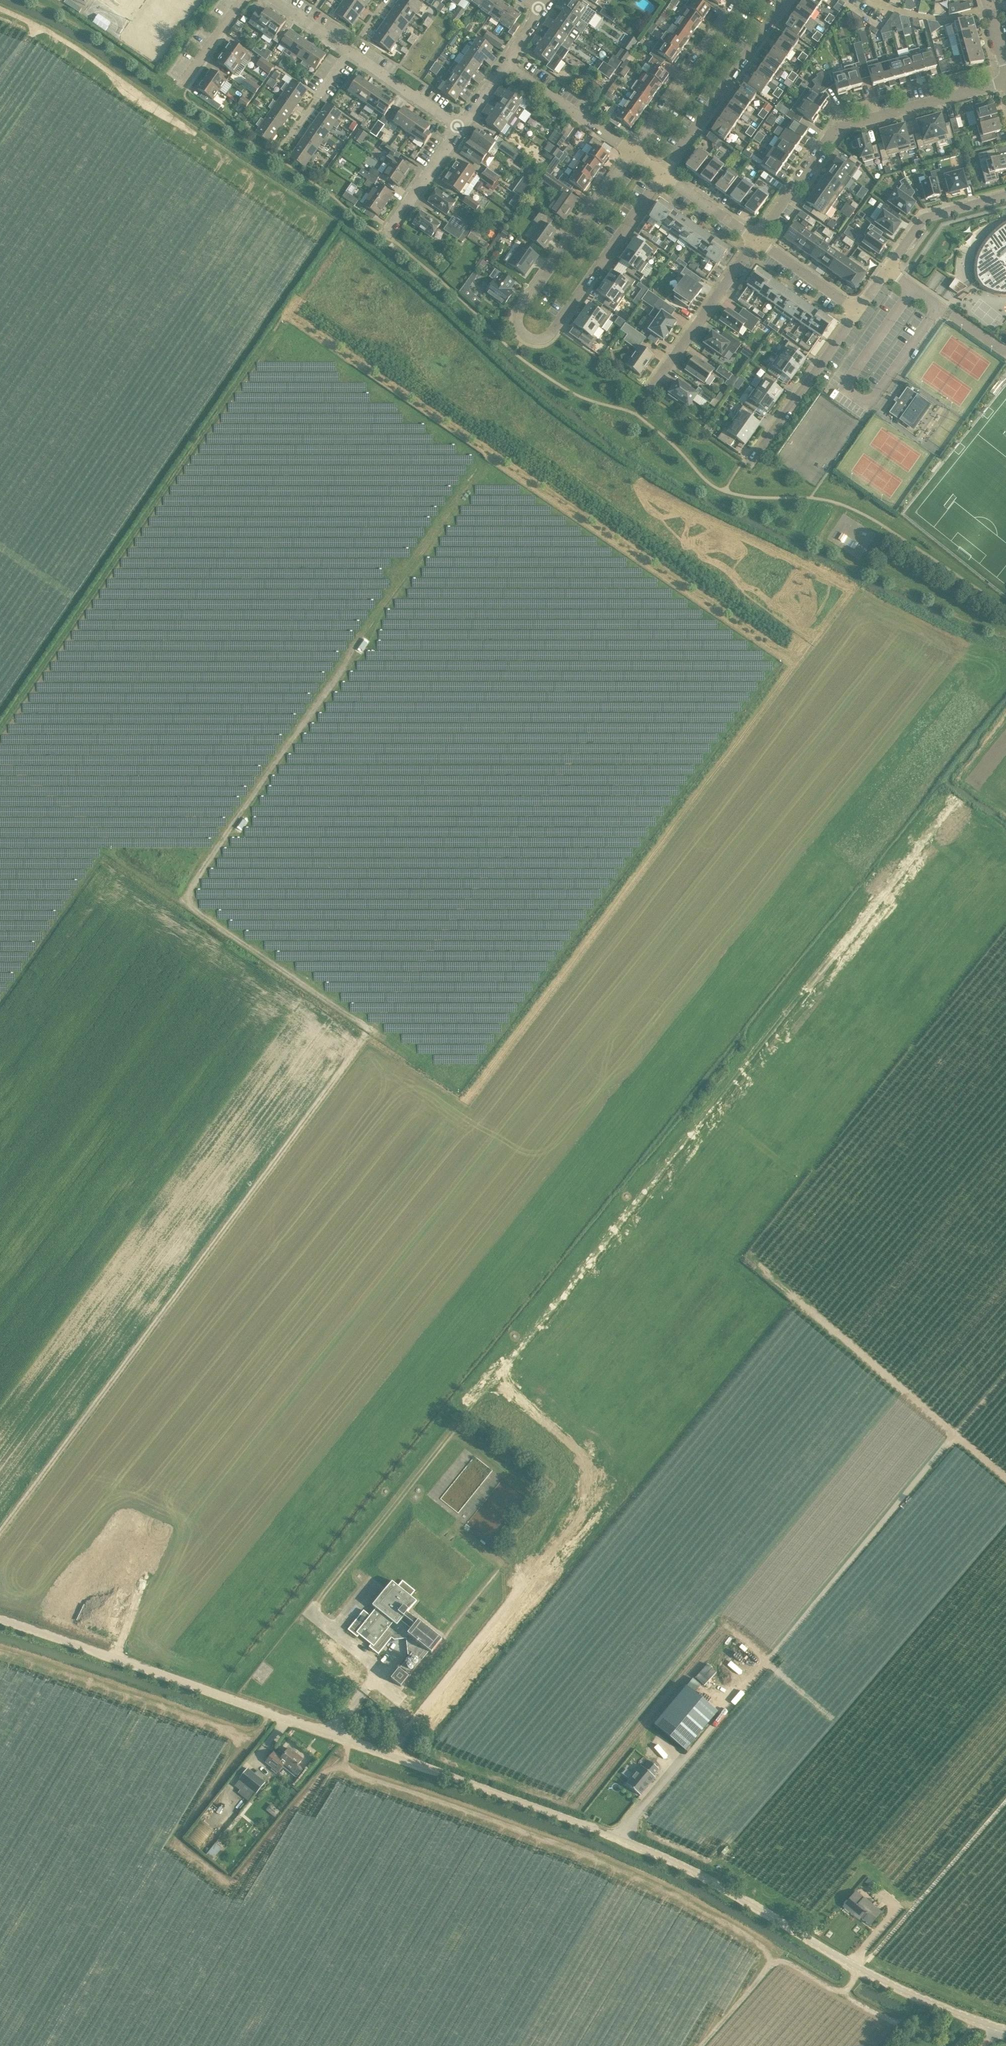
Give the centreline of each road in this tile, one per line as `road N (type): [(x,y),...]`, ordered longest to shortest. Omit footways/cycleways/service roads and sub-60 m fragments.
road 1 (unclassified): [(1005,2030),(929,2004),(621,1838),(0,1619)]
road 2 (track): [(951,807),(318,1603)]
road 3 (track): [(0,1532),(364,1039)]
road 4 (track): [(351,1741),(351,1773),(603,1862),(756,1940),(769,1964)]
road 5 (residential): [(632,152),(520,310),(527,336),(550,335),(663,175)]
road 6 (track): [(247,1738),(180,1838),(229,1883),(327,1768),(347,1770)]
road 7 (residential): [(755,239),(840,128),(1005,82)]
road 8 (track): [(0,1653),(247,1738),(268,1713)]
road 9 (track): [(0,8),(69,43),(195,134)]
road 10 (track): [(854,1958),(870,1958),(1005,1802)]
road 11 (track): [(858,1968),(840,1991),(789,1963),(771,1962),(701,2045)]
road 12 (residential): [(663,175),(786,0)]
road 13 (residential): [(1005,195),(924,218),(858,311)]
road 14 (residential): [(740,0),(632,152)]
road 15 (residential): [(648,390),(755,239)]
road 16 (residential): [(858,311),(752,461)]
road 17 (residential): [(632,152),(504,64)]
road 18 (residential): [(461,127),(349,51)]
road 19 (residential): [(461,127),(387,234)]
road 20 (residential): [(858,311),(755,239)]
road 21 (residential): [(281,150),(349,51)]

